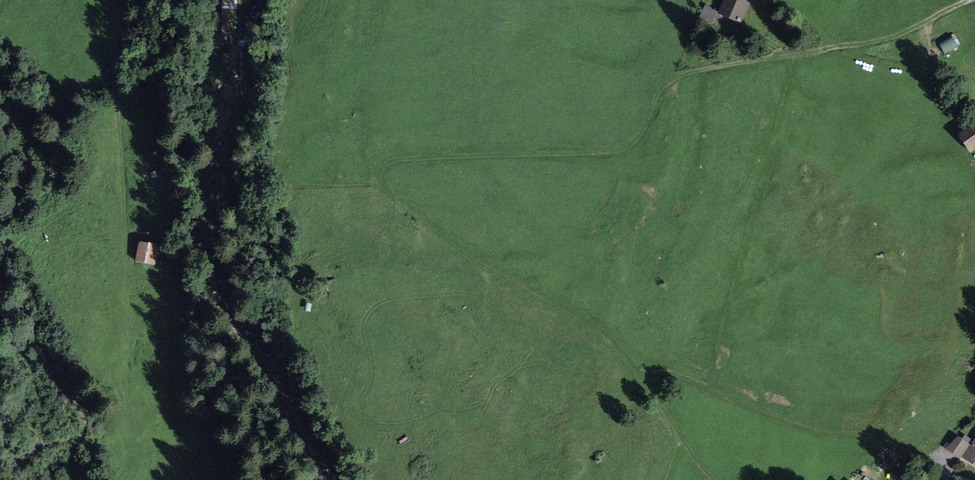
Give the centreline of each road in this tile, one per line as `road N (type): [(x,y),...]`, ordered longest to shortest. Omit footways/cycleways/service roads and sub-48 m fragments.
road 1 (track): [(971,0),(893,41),(687,76),(663,89),(637,140),(618,152),(409,161),(379,179),(398,205),(618,354),(713,479)]
road 2 (track): [(118,0),(123,237)]
road 3 (track): [(81,479),(73,460),(83,420),(18,309),(0,299)]

